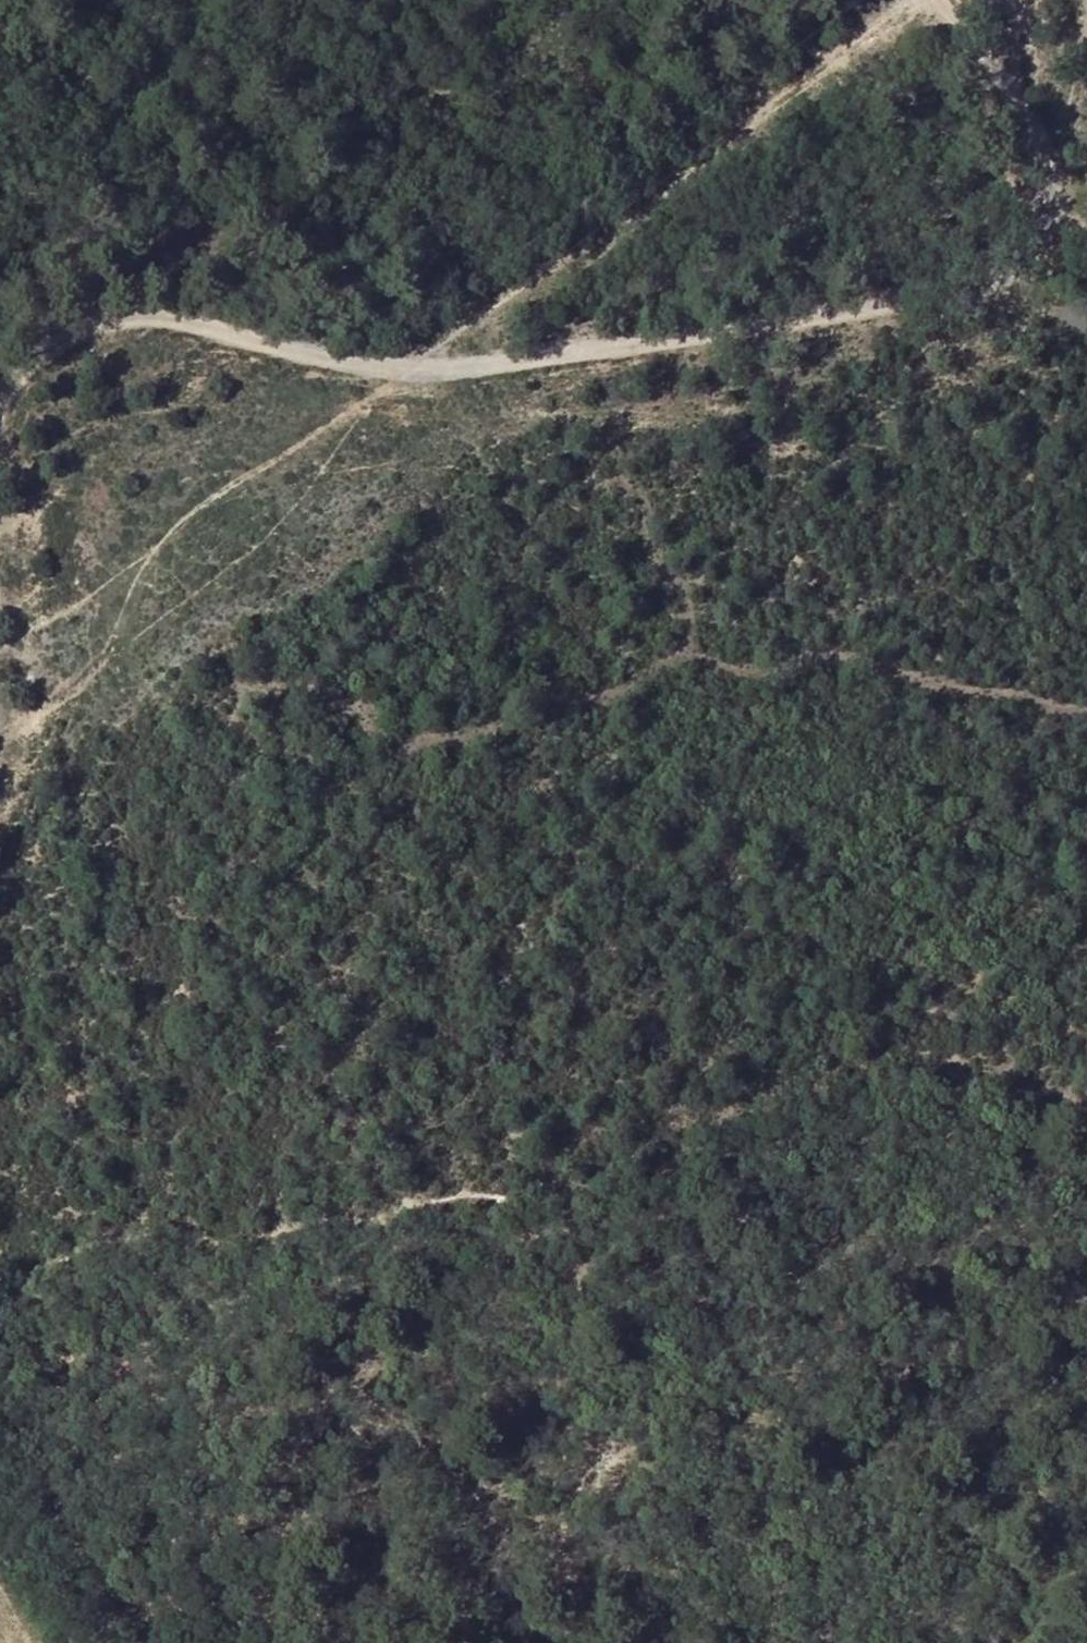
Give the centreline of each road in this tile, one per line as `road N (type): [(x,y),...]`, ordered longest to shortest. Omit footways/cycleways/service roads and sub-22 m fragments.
road 1 (track): [(946,0),(1027,95),(1053,194),(1006,268),(714,330),(420,377),(150,315),(61,343),(0,400)]

